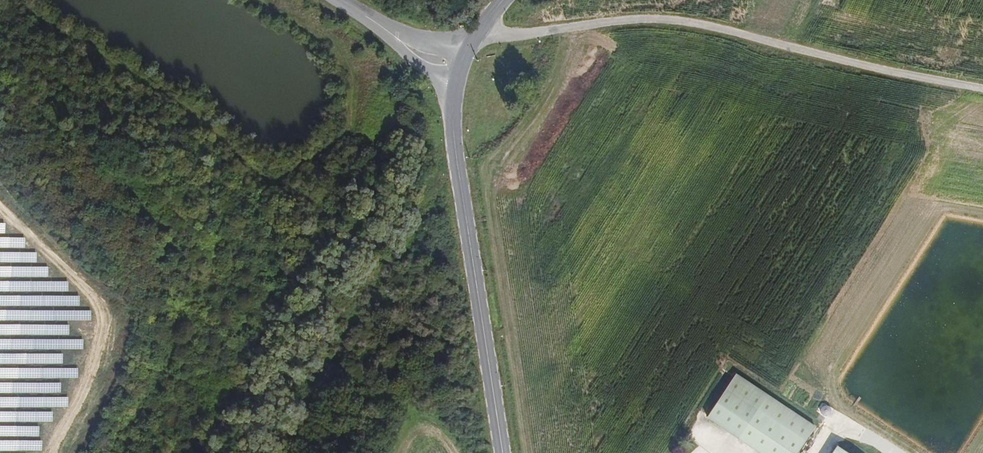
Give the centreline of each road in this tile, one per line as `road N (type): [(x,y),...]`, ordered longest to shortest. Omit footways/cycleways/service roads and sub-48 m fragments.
road 1 (secondary): [(504,452),(453,127),(458,78)]
road 2 (unclassified): [(474,40),(667,19),(784,45)]
road 3 (unclassified): [(784,45),(982,88)]

